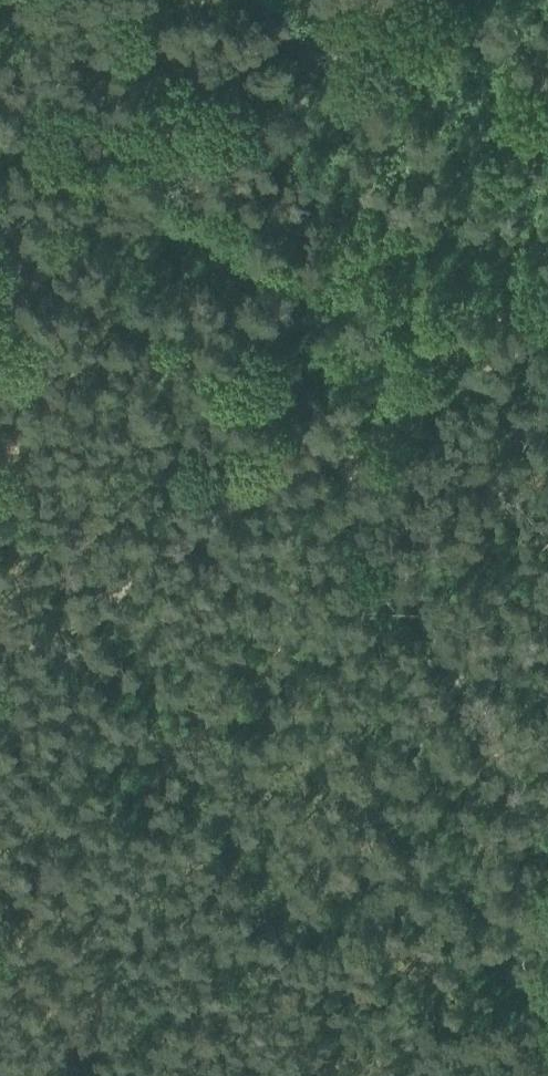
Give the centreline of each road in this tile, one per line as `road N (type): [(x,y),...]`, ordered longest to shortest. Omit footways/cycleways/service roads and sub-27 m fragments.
road 1 (track): [(310,449),(113,0)]
road 2 (track): [(547,845),(310,449)]
road 3 (track): [(310,449),(255,470),(0,668)]
road 4 (track): [(547,316),(399,414),(310,449)]

